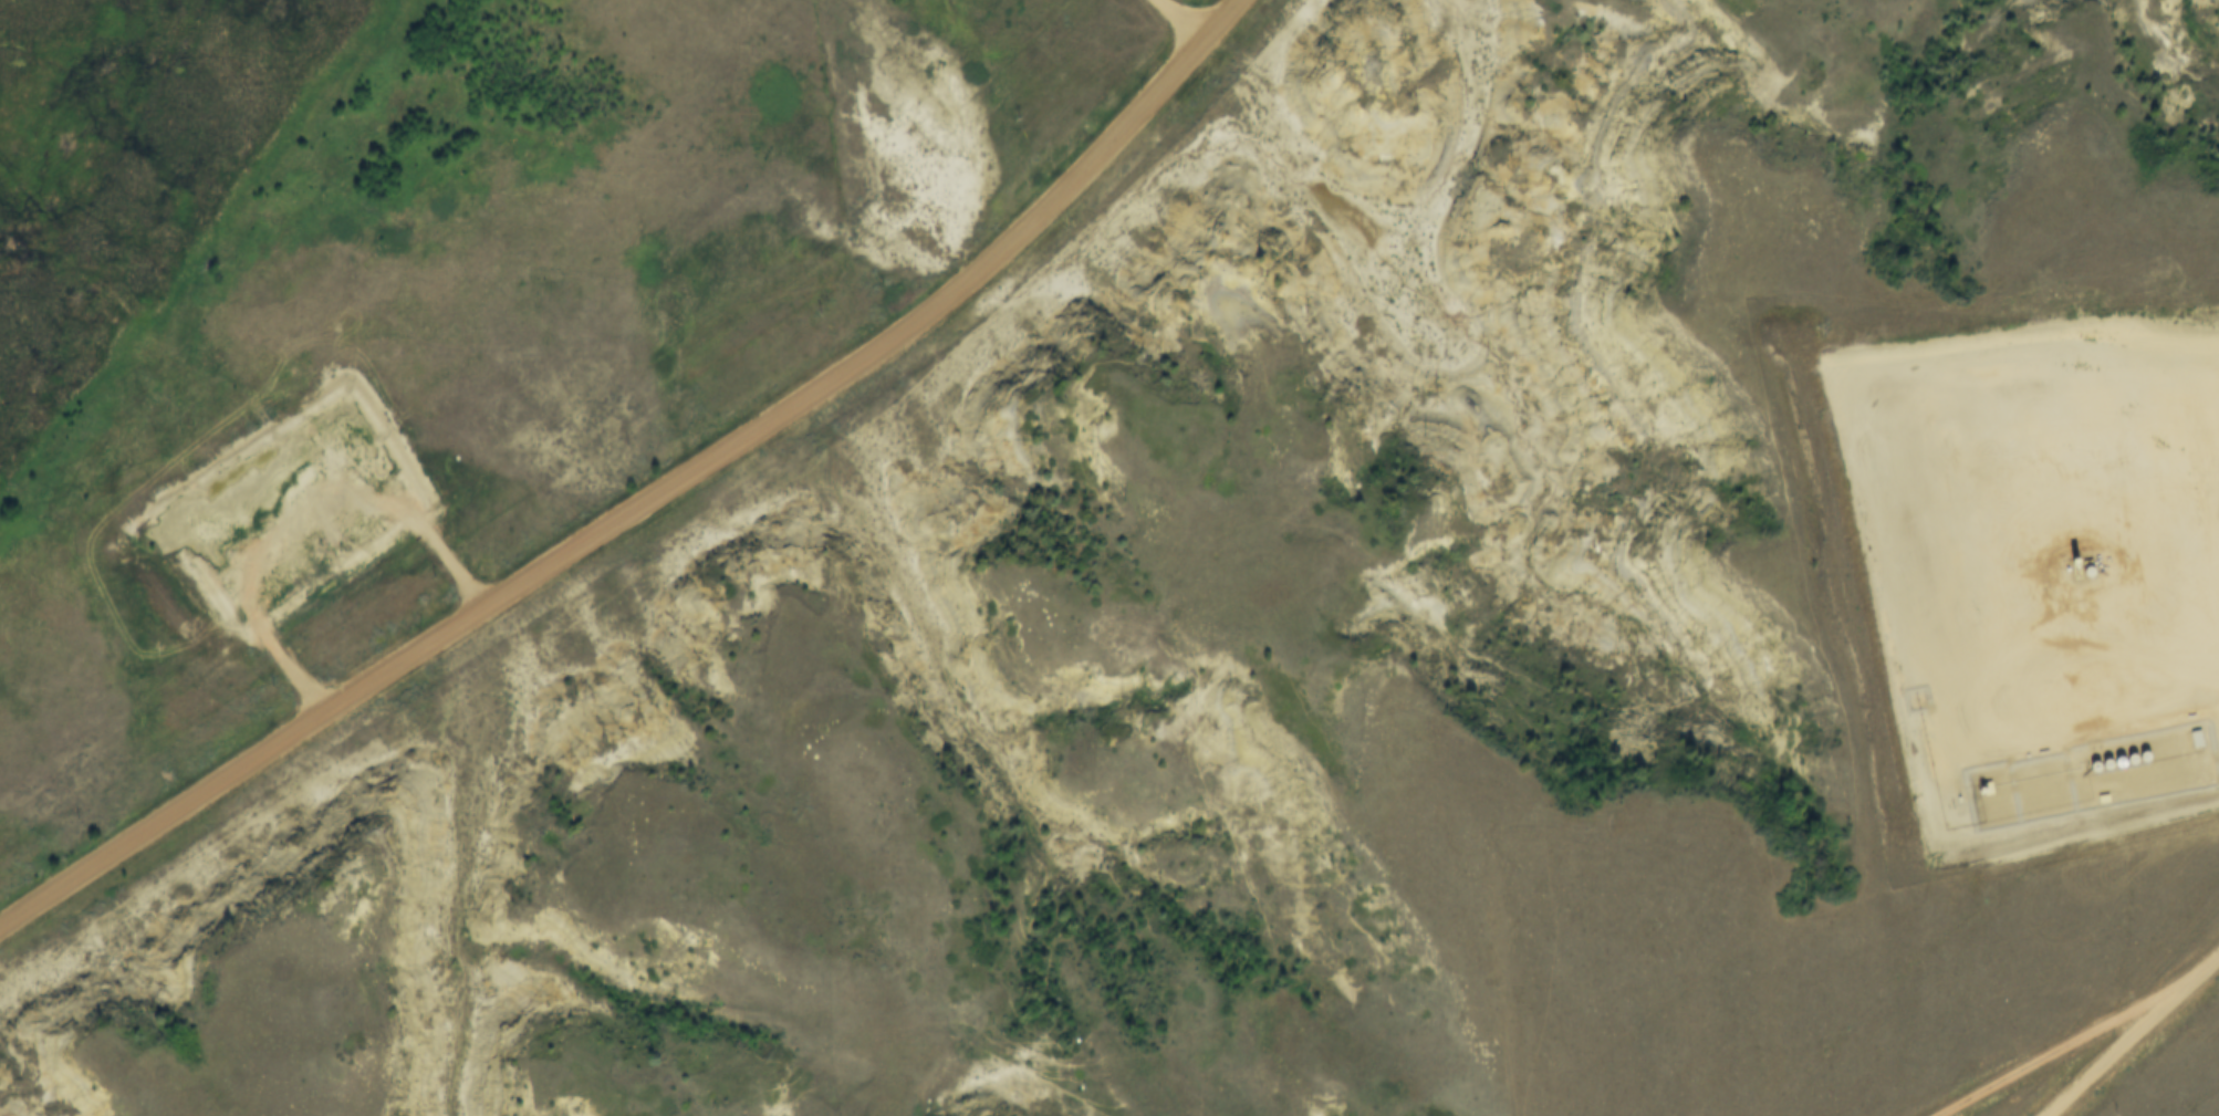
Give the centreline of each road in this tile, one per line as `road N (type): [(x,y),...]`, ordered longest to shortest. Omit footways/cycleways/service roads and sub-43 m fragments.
road 1 (residential): [(1242,0),(966,289),(0,928)]

